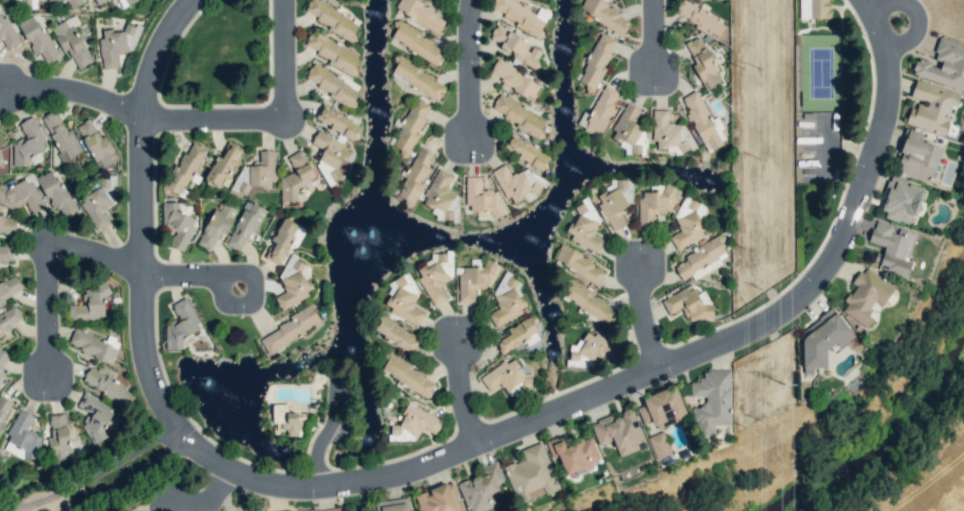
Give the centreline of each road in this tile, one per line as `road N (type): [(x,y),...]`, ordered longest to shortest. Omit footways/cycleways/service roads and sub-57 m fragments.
road 1 (residential): [(189,438),(224,466),(268,484),(340,486),(421,469),(669,365)]
road 2 (residential): [(669,365),(780,315),(813,292),(844,248),(895,88),(892,45),(871,0)]
road 3 (residential): [(142,125),(288,122),(285,0)]
road 4 (residential): [(144,280),(108,262),(48,251),(52,381)]
road 5 (residential): [(144,280),(149,363),(189,438)]
road 6 (residential): [(142,125),(144,280)]
road 7 (residential): [(142,125),(71,97),(2,96)]
road 8 (residential): [(64,510),(189,438)]
road 9 (residential): [(197,0),(158,59),(142,125)]
road 10 (residential): [(477,0),(474,138)]

